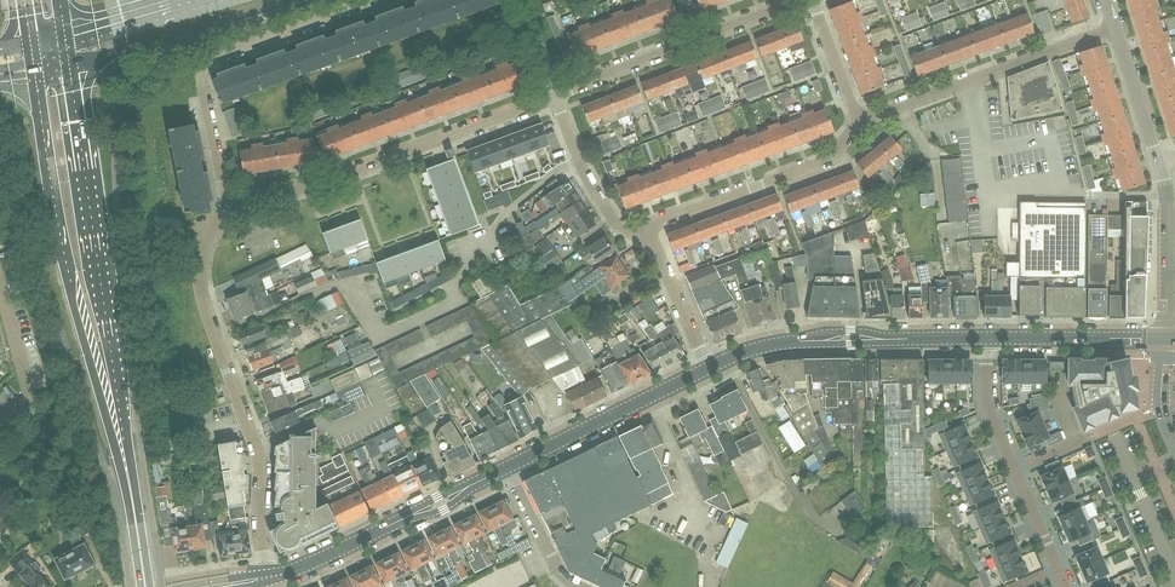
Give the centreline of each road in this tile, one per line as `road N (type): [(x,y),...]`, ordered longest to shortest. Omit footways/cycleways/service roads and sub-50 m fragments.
road 1 (primary): [(131,494),(70,68)]
road 2 (primary): [(34,77),(56,232),(131,494)]
road 3 (residential): [(235,206),(204,242),(199,281),(257,437),(262,537),(274,575)]
road 4 (residential): [(235,206),(550,100)]
road 5 (residential): [(371,0),(201,63),(235,206)]
road 6 (tertiary): [(710,366),(795,339),(984,338)]
road 7 (residential): [(808,0),(550,100)]
road 8 (residential): [(858,122),(1116,30)]
road 9 (tertiary): [(274,575),(505,470)]
road 10 (residential): [(858,122),(820,164),(641,236)]
road 11 (primary): [(70,68),(297,0)]
road 12 (tertiary): [(505,470),(710,366)]
road 13 (tertiary): [(984,338),(1167,339)]
road 14 (residential): [(1167,339),(1160,164)]
road 15 (residential): [(641,236),(605,211),(550,100)]
road 16 (residential): [(710,366),(657,251),(641,236)]
road 17 (residential): [(580,586),(564,579),(505,470)]
road 18 (residential): [(1160,164),(1116,30)]
road 19 (primary): [(197,0),(65,38)]
road 20 (residential): [(984,338),(987,404),(1014,467)]
road 21 (residential): [(809,0),(858,122)]
road 22 (residential): [(274,575),(237,568),(147,586)]
road 23 (residential): [(1014,467),(1064,586)]

